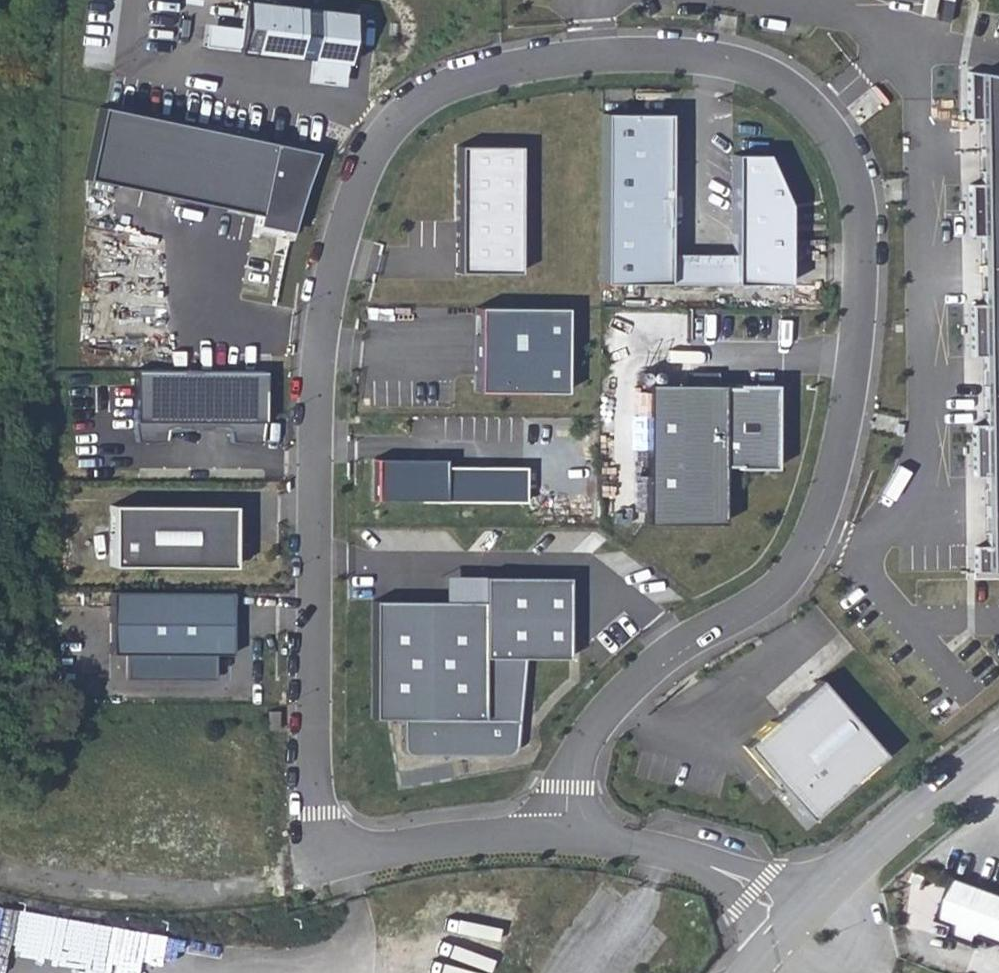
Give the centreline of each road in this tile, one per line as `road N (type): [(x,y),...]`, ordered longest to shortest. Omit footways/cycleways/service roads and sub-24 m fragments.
road 1 (residential): [(548,827),(578,751),(637,675),(696,629),(757,599),(789,566),(842,421),(857,323),(858,211),(841,141),(795,91),(733,63),(646,55),(485,74),(427,93),(377,140),(326,281),(319,367),(312,852),(337,849)]
road 2 (residential): [(801,915),(695,863),(548,827)]
road 3 (tertiary): [(998,749),(801,915)]
road 4 (residential): [(337,849),(548,827)]

